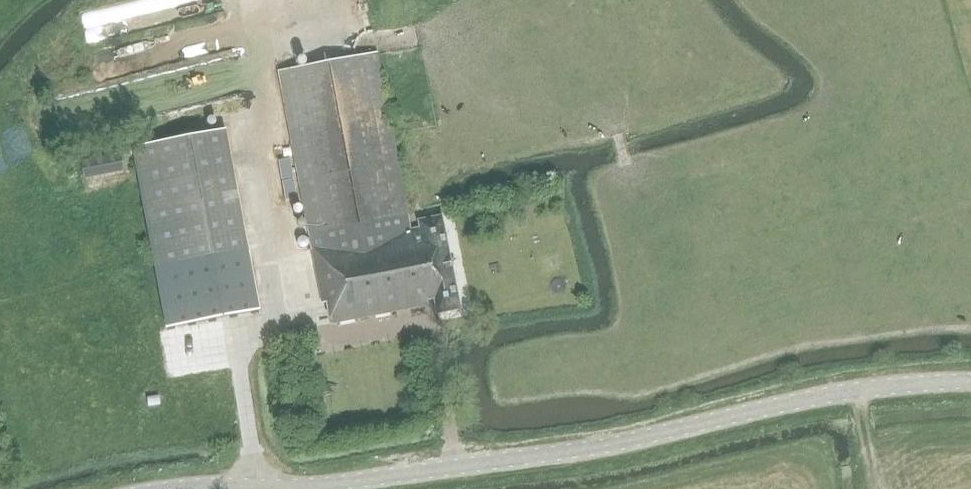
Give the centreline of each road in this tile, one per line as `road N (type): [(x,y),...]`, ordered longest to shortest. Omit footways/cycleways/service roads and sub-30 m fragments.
road 1 (tertiary): [(970,380),(839,393),(606,445),(347,482),(170,488)]

